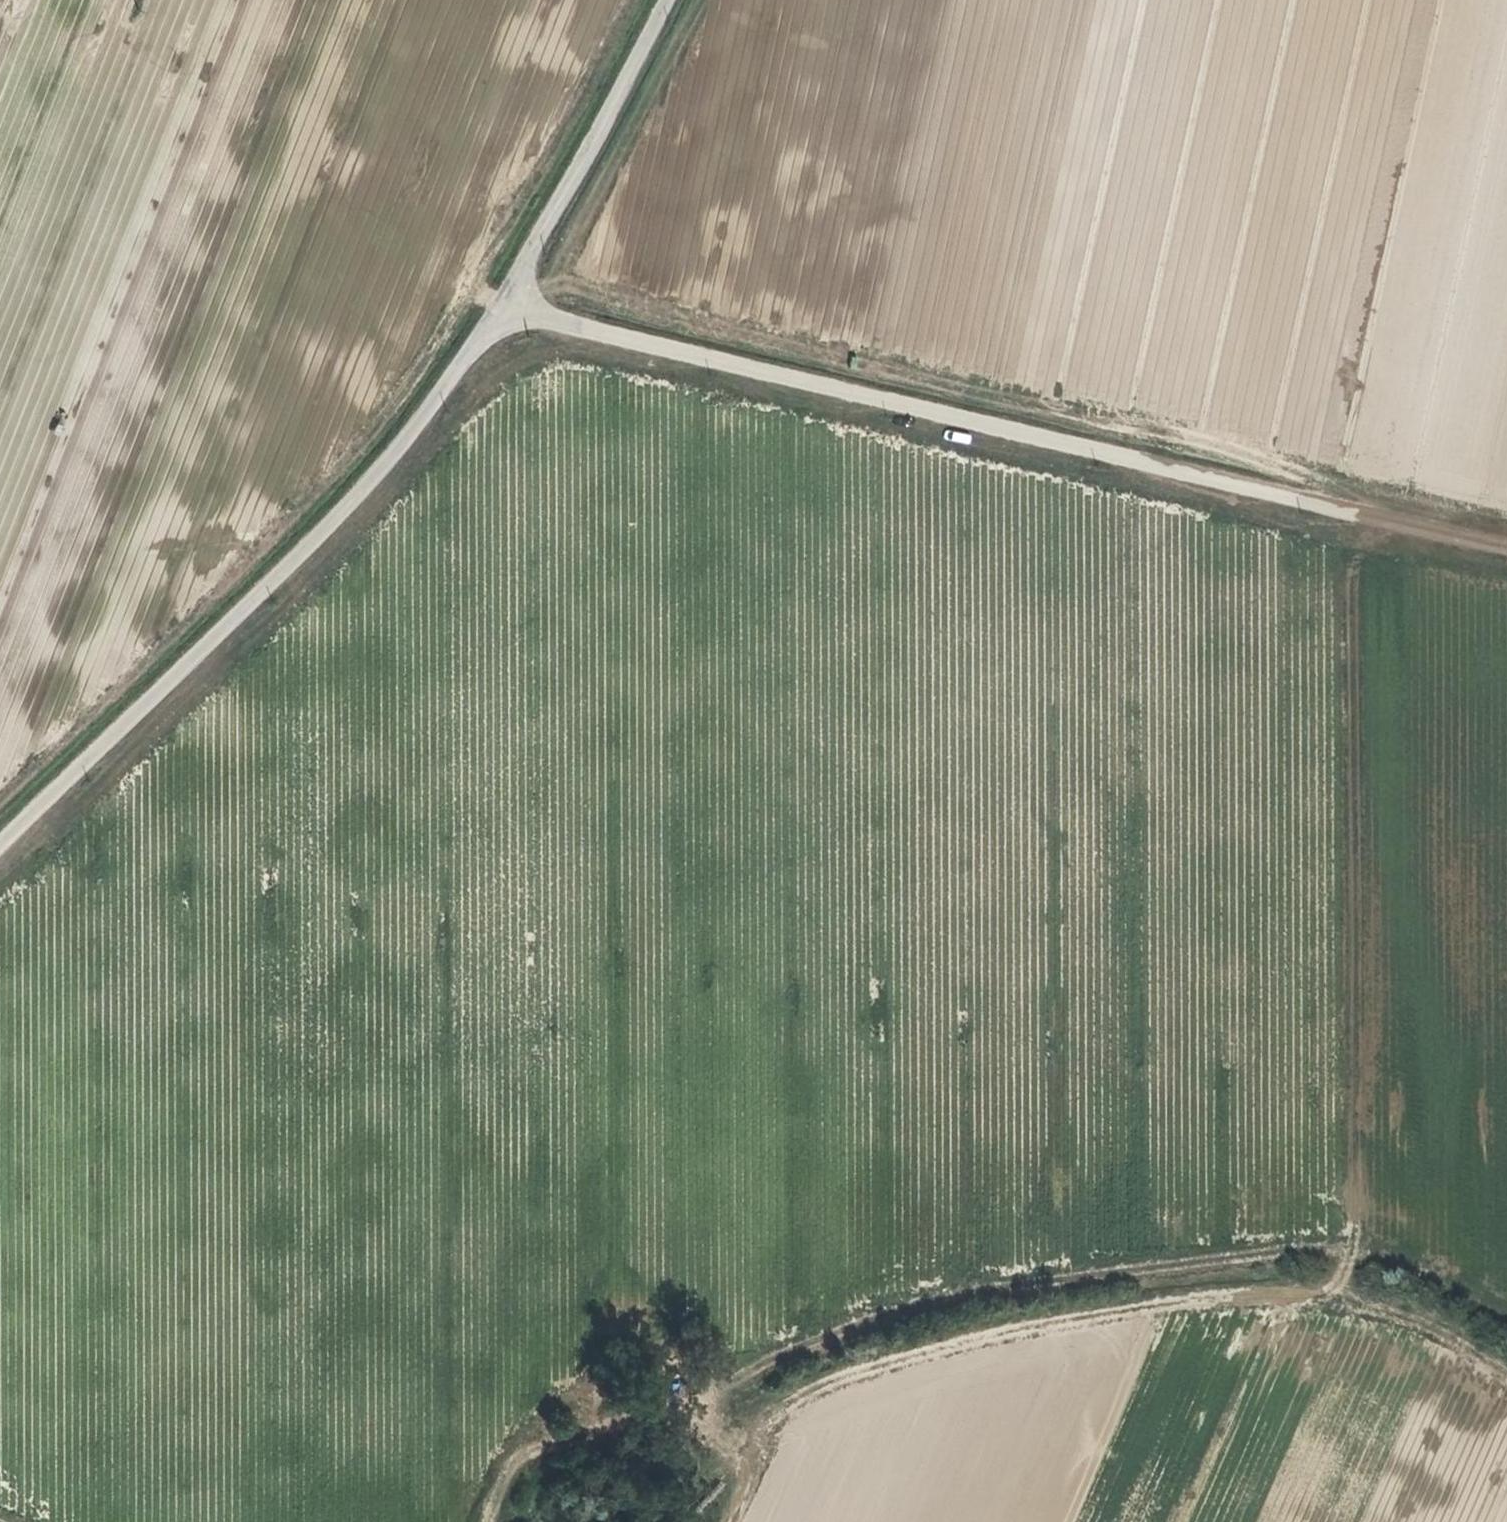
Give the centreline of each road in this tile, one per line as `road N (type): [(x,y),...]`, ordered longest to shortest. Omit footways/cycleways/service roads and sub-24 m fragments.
road 1 (unclassified): [(516,299),(684,351),(1506,551)]
road 2 (unclassified): [(0,853),(436,415),(516,299)]
road 3 (unclassified): [(516,299),(669,0)]

